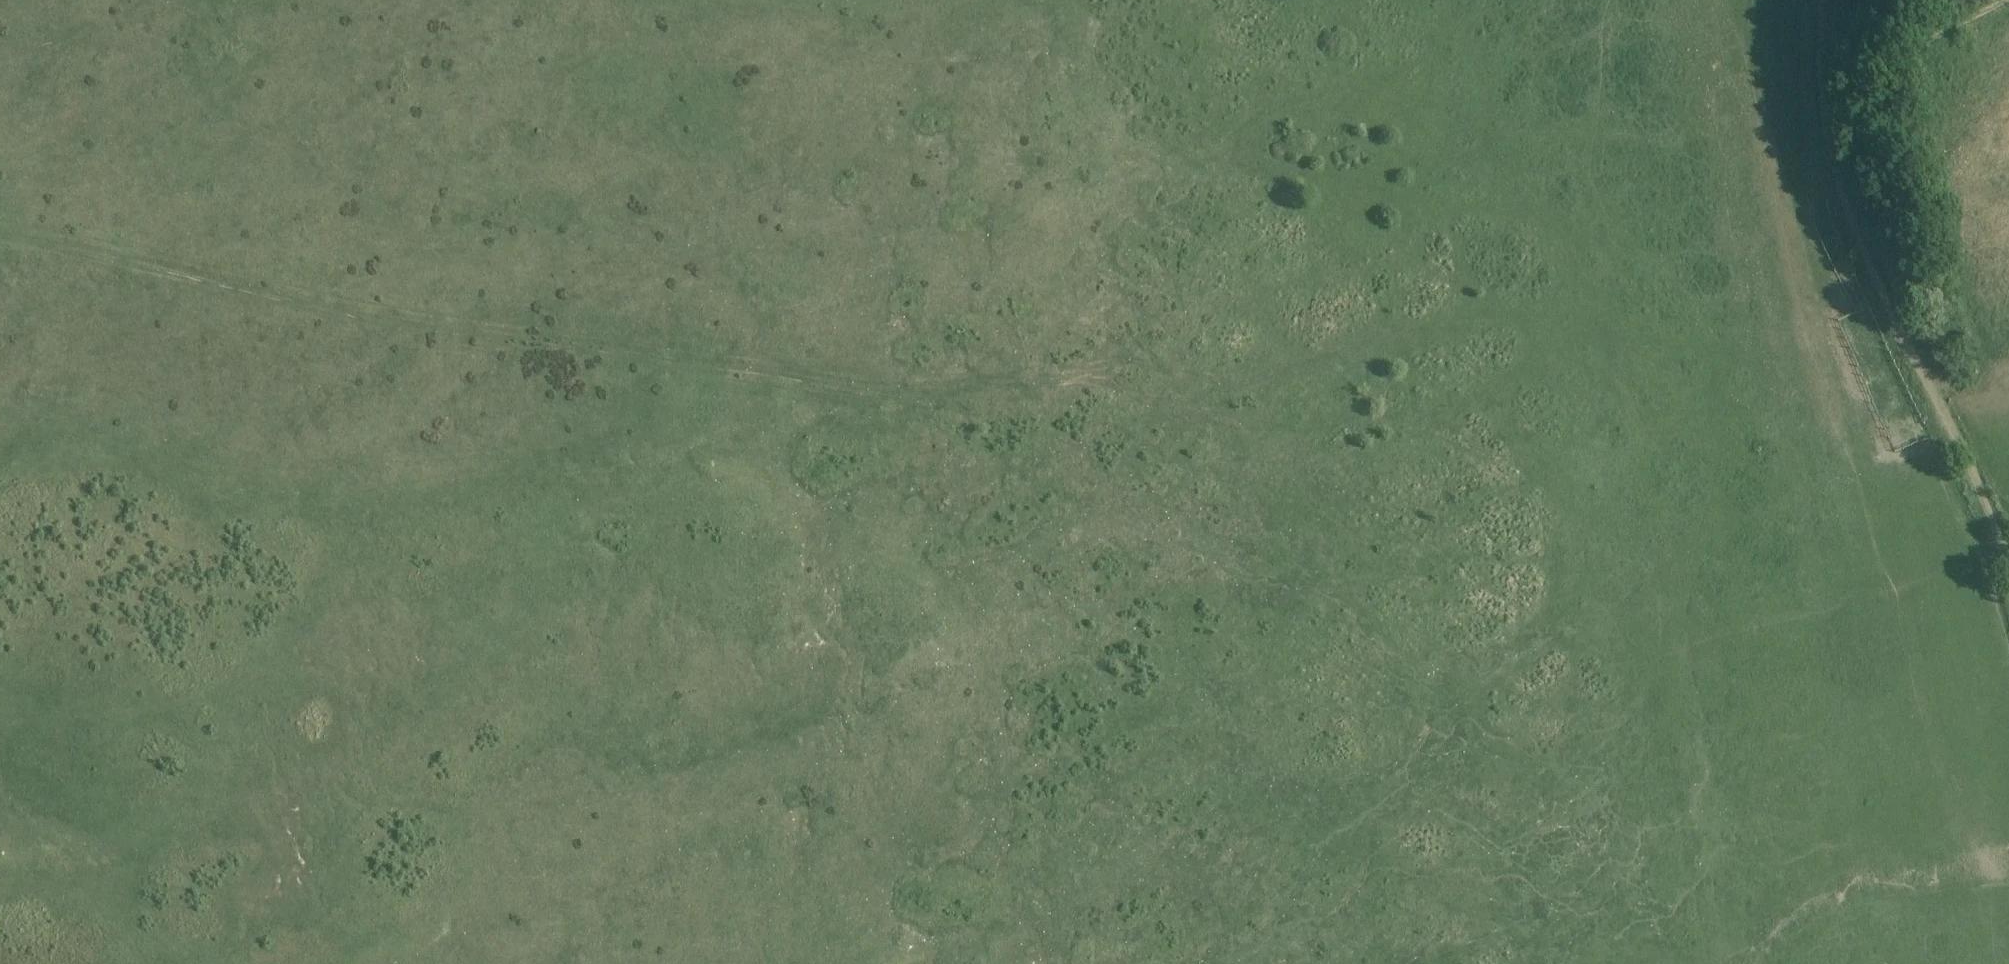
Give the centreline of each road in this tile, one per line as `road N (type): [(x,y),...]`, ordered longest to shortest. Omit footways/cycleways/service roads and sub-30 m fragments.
road 1 (track): [(2008,549),(1891,286)]

